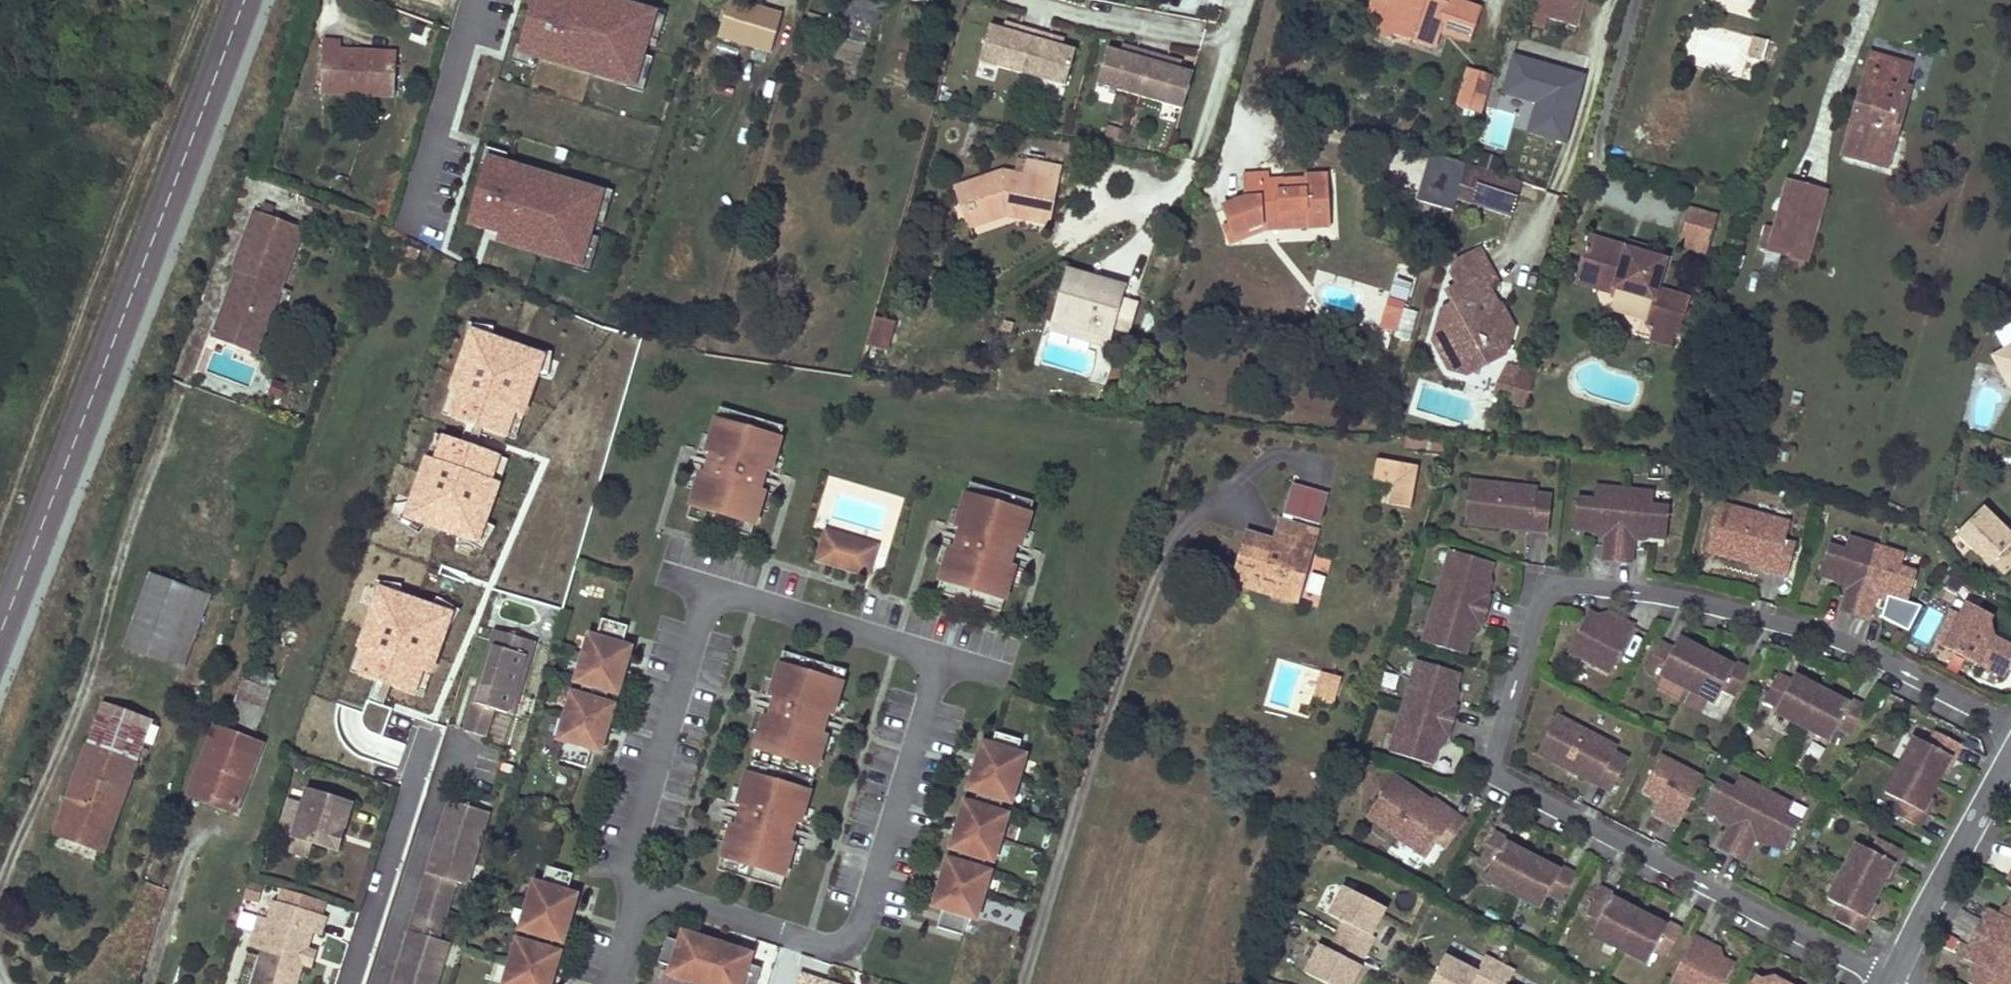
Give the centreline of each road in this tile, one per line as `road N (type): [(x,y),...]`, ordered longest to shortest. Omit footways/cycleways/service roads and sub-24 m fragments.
road 1 (residential): [(2010,737),(1819,640),(1667,599),(1559,586),(1542,592),(1533,607),(1488,756),(1498,785),(1892,981)]
road 2 (residential): [(1892,981),(2010,760)]

